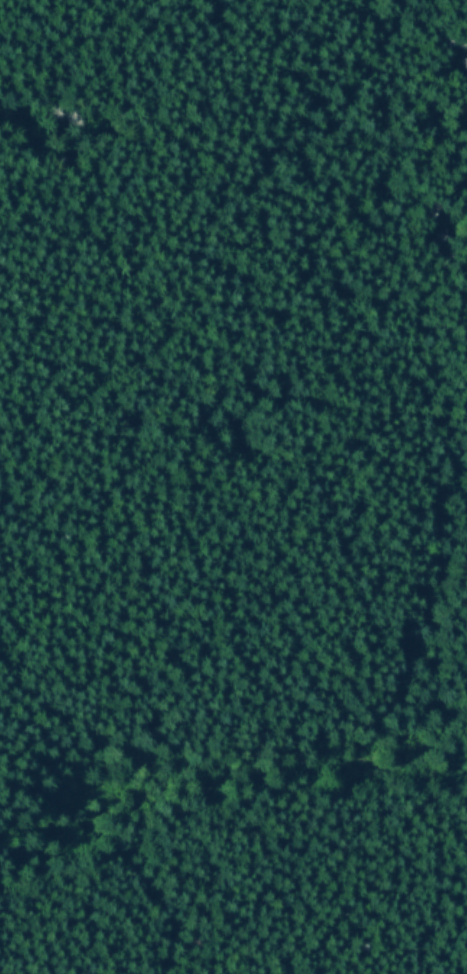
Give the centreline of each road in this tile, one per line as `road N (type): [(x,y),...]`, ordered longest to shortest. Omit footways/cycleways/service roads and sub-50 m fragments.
road 1 (track): [(102,341),(161,107),(163,0)]

